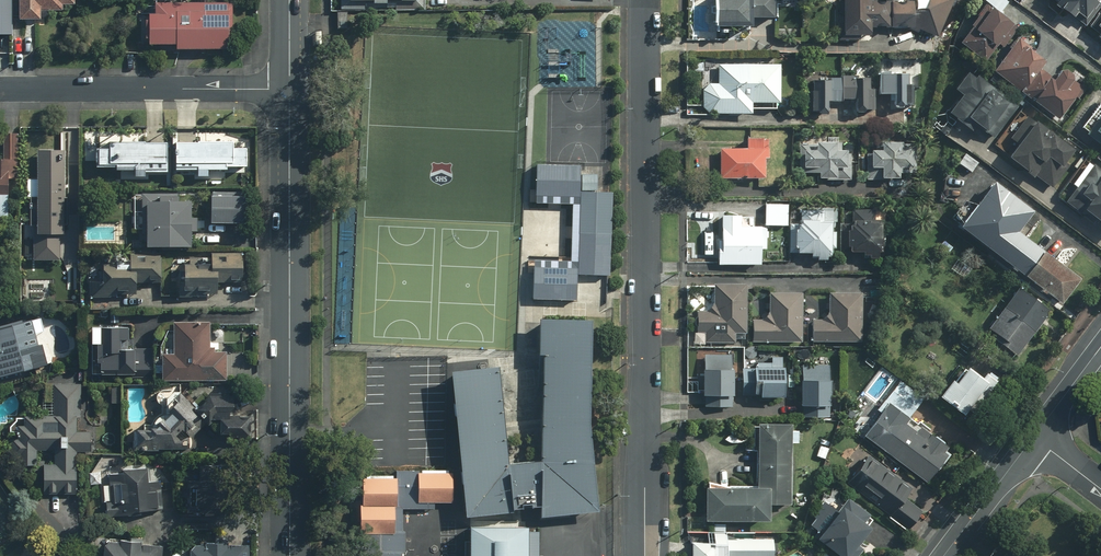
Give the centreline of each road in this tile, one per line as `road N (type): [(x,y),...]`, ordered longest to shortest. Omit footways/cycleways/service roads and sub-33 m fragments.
road 1 (residential): [(646,555),(648,0)]
road 2 (primary): [(289,89),(288,555)]
road 3 (residential): [(289,89),(0,87)]
road 4 (secondary): [(1034,433),(941,555)]

